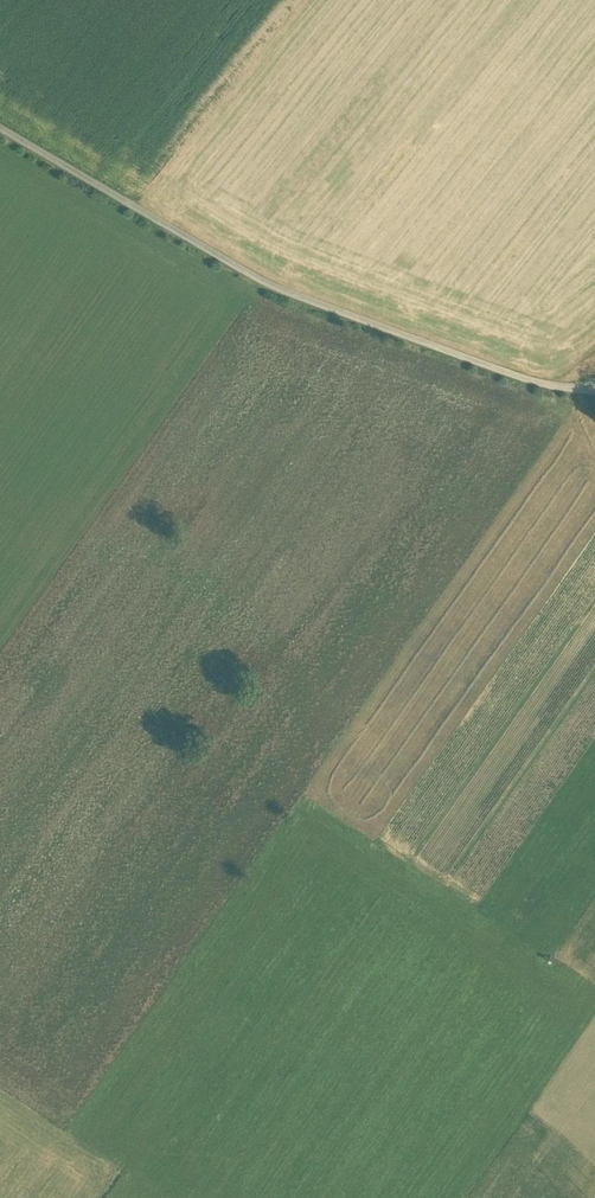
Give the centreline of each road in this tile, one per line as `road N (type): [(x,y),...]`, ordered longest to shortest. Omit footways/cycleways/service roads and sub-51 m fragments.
road 1 (unclassified): [(594,383),(576,388),(511,374),(269,282),(0,124)]

